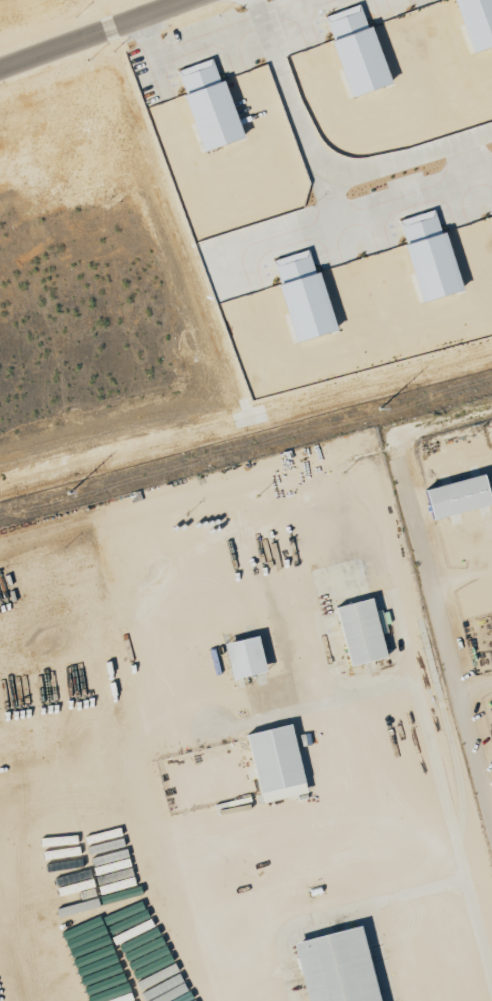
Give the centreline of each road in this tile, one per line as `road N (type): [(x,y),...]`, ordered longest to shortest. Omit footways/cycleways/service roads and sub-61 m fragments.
road 1 (residential): [(0,339),(46,347),(491,226)]
road 2 (residential): [(249,0),(0,95)]

